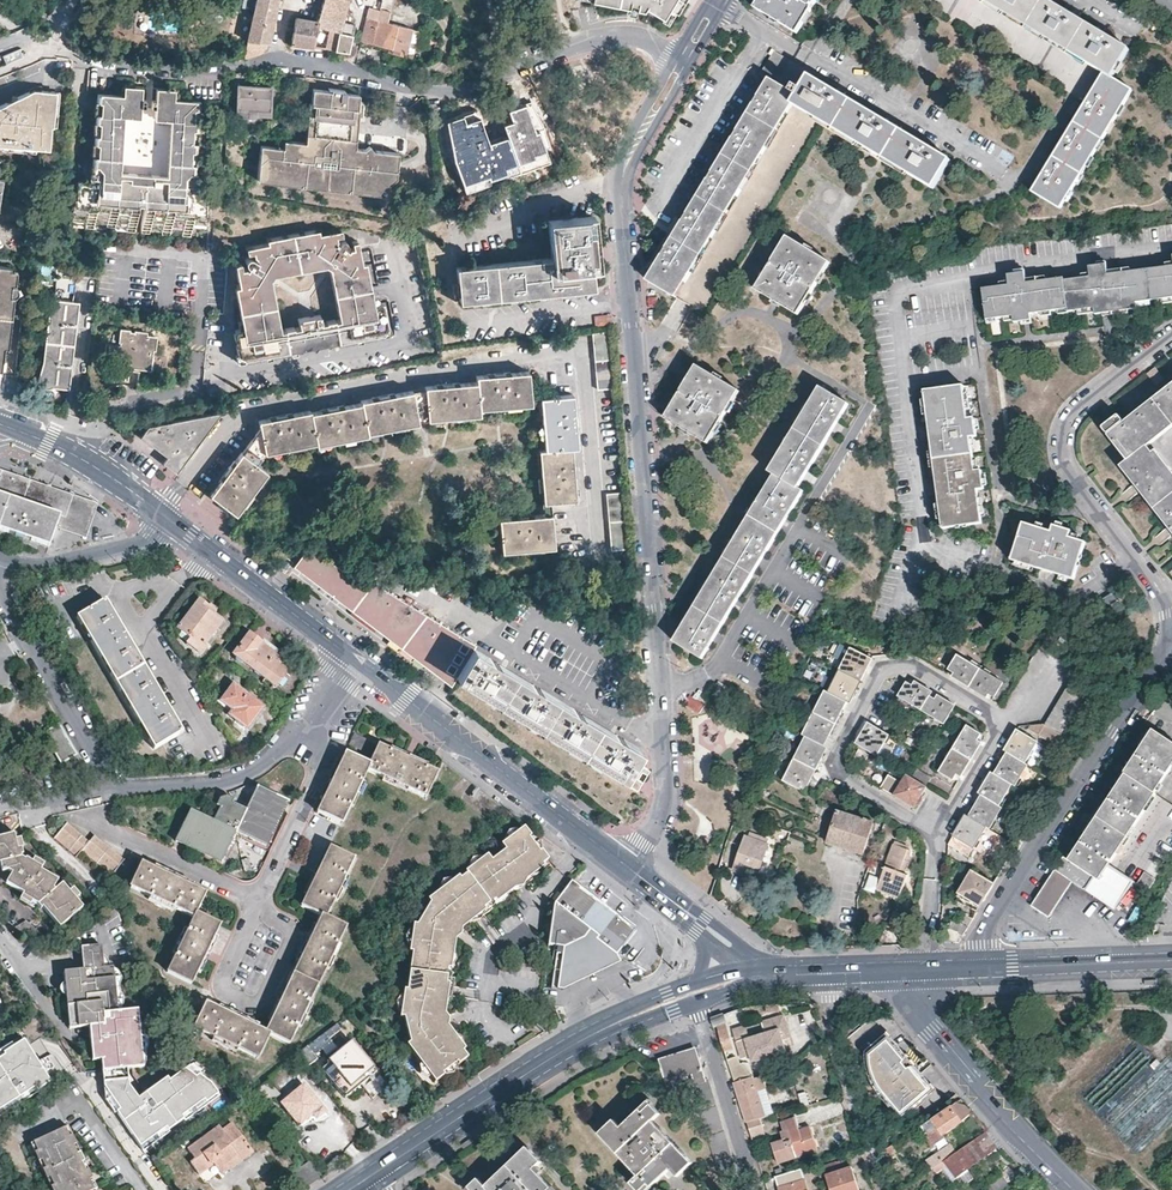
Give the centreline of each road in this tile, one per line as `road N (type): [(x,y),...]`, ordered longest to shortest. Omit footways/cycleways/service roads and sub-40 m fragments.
road 1 (residential): [(685,59),(636,152),(624,208),(665,748)]
road 2 (residential): [(685,59),(617,37),(449,91),(278,60),(207,68),(103,59),(57,42),(74,0)]
road 3 (residential): [(983,968),(1000,899),(1171,636)]
road 4 (residential): [(1171,630),(1159,588),(1068,464),(1064,446),(1080,407),(1171,336)]
road 5 (primary): [(376,1171),(567,1049),(694,991)]
road 6 (tertiary): [(626,866),(354,661)]
road 7 (residential): [(161,1189),(100,1100),(68,1033),(0,941)]
road 8 (tertiary): [(1074,1189),(930,1034),(922,970)]
road 9 (residential): [(456,616),(665,748)]
road 10 (tertiary): [(354,661),(161,516)]
road 11 (residential): [(0,589),(113,788)]
road 12 (residential): [(322,720),(241,777),(113,788)]
road 13 (residential): [(883,1189),(830,1019),(832,972)]
road 14 (residential): [(756,1189),(694,991)]
road 15 (residential): [(322,720),(315,774),(253,911)]
road 16 (residential): [(253,911),(237,889),(104,829),(91,816)]
road 17 (primary): [(983,968),(1171,960)]
road 18 (tertiary): [(161,516),(65,450),(0,423)]
road 19 (tertiary): [(774,974),(626,866)]
road 20 (residential): [(161,516),(146,541),(55,562),(0,557)]
road 21 (residential): [(253,911),(292,928),(259,1003),(218,988)]
road 22 (residential): [(665,748),(660,819),(626,866)]

